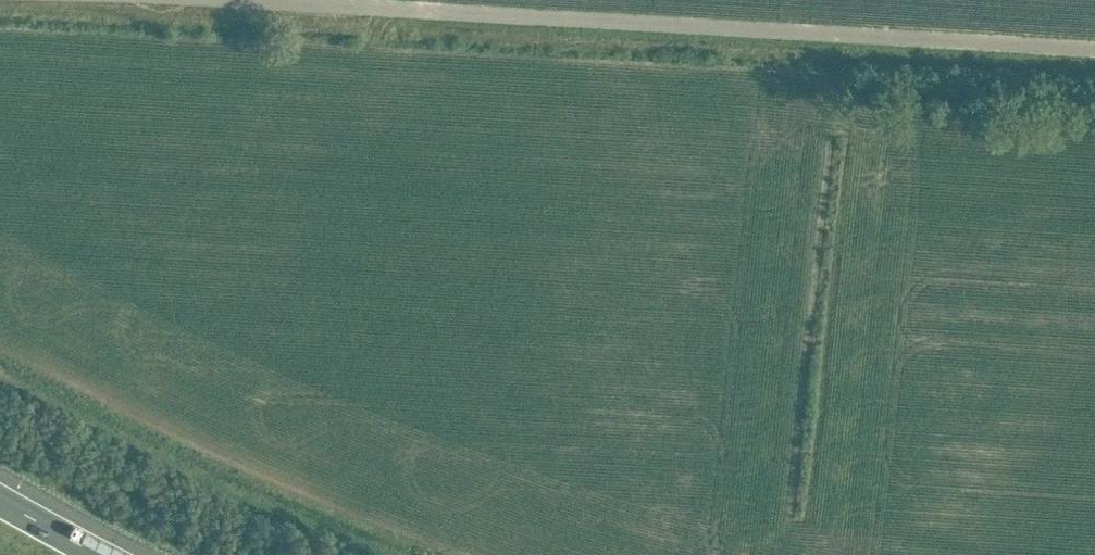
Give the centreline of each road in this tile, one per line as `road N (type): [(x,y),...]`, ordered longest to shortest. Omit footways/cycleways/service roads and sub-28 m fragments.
road 1 (track): [(156,0),(1094,50)]

